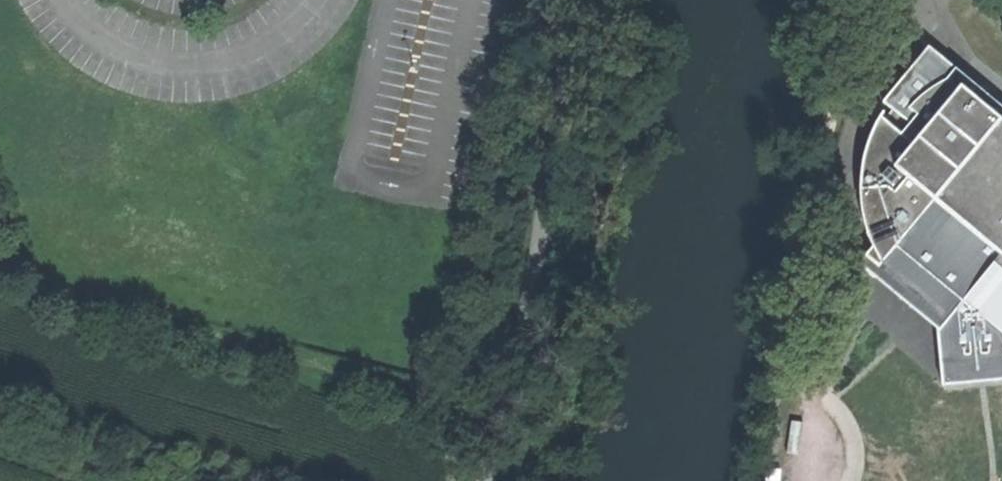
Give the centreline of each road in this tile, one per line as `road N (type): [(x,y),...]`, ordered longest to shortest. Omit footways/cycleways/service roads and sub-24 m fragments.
road 1 (track): [(580,0),(560,159),(485,480)]

